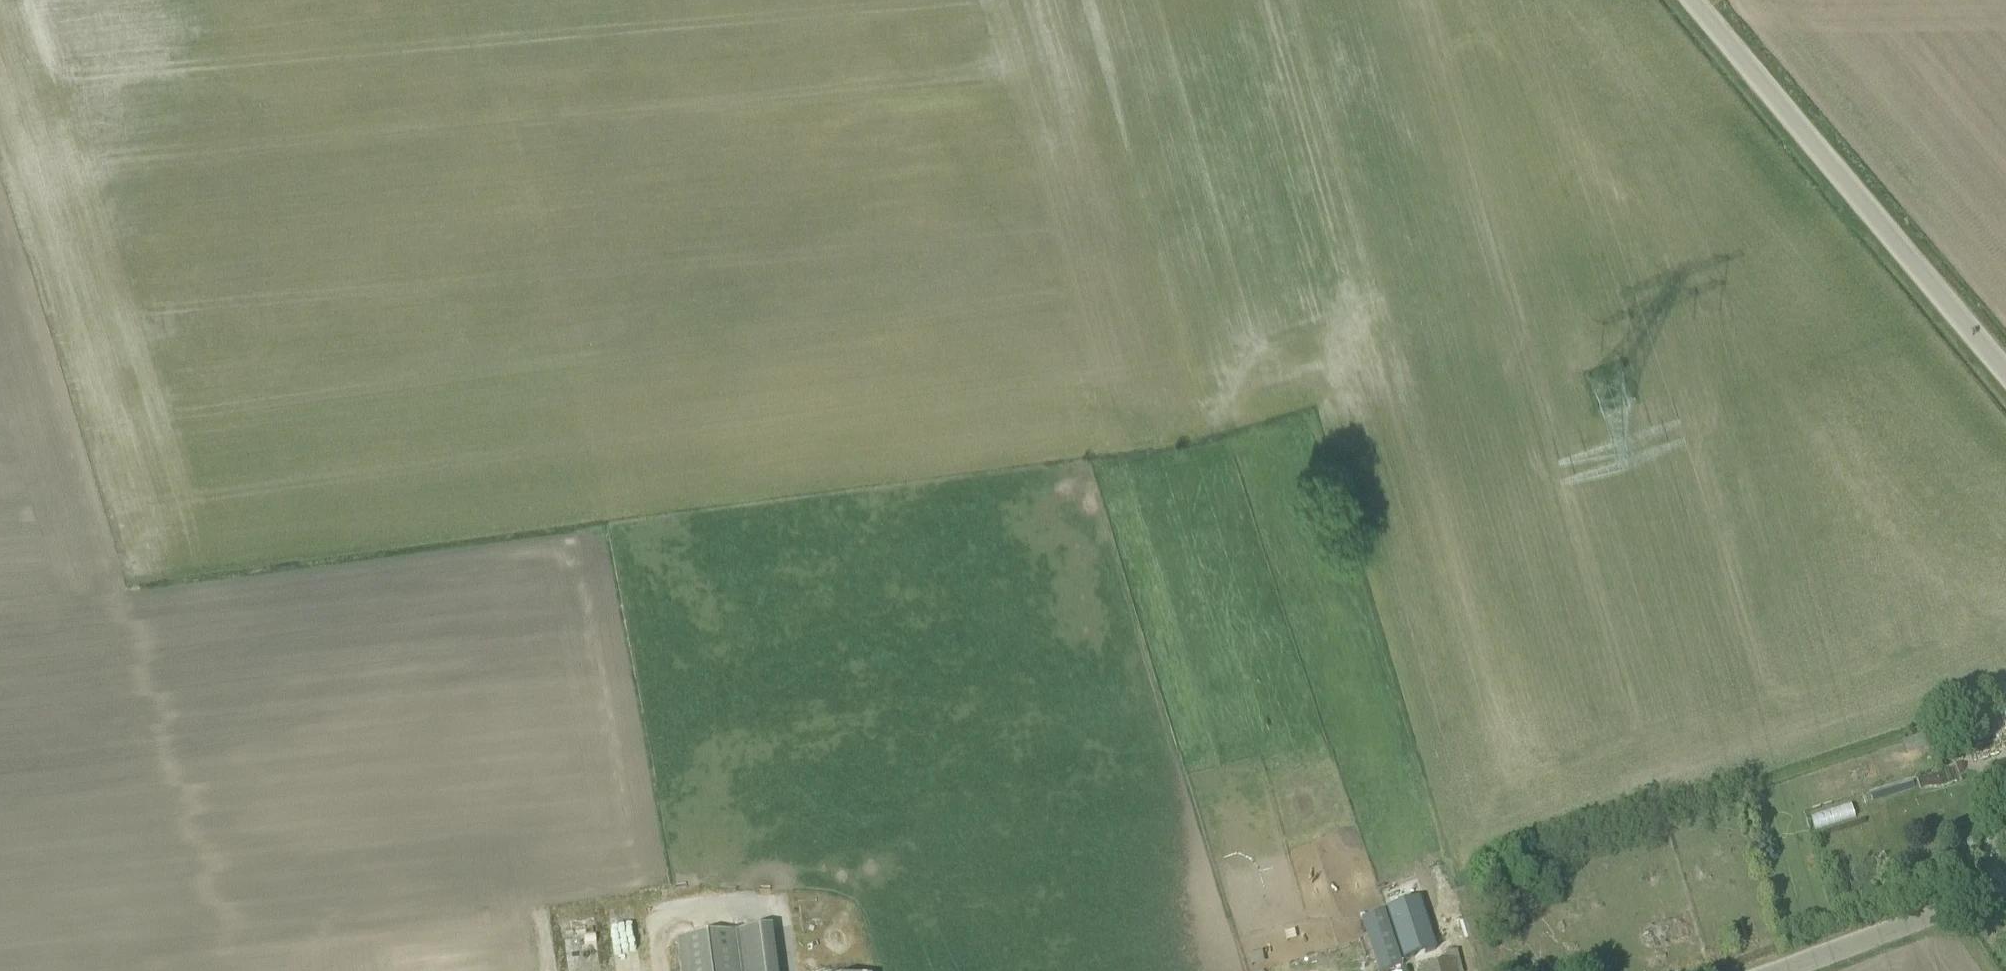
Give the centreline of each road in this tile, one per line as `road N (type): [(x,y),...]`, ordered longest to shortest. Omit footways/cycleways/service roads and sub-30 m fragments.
road 1 (unclassified): [(2005,375),(1692,0)]
road 2 (unclassified): [(1760,970),(2005,882)]

